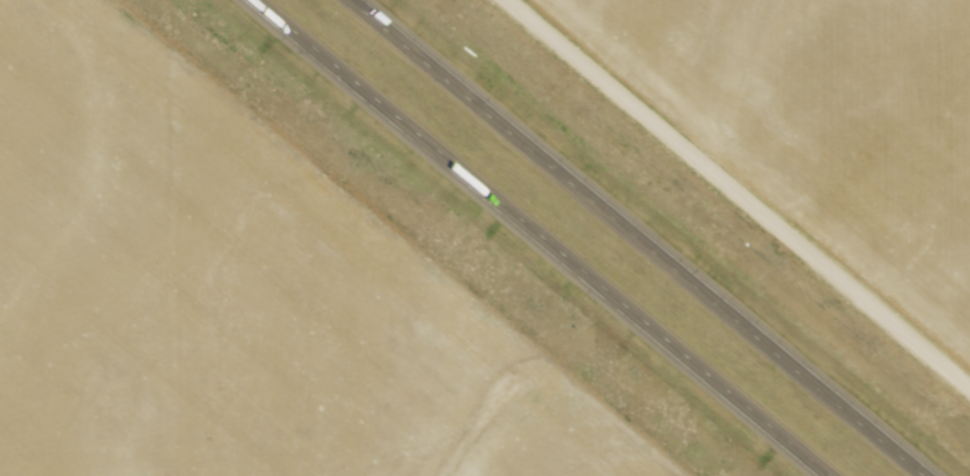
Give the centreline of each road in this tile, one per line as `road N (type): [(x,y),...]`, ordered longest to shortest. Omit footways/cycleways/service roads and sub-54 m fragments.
road 1 (motorway): [(256,0),(831,475)]
road 2 (motorway): [(926,475),(351,0)]
road 3 (residential): [(969,402),(491,0)]

